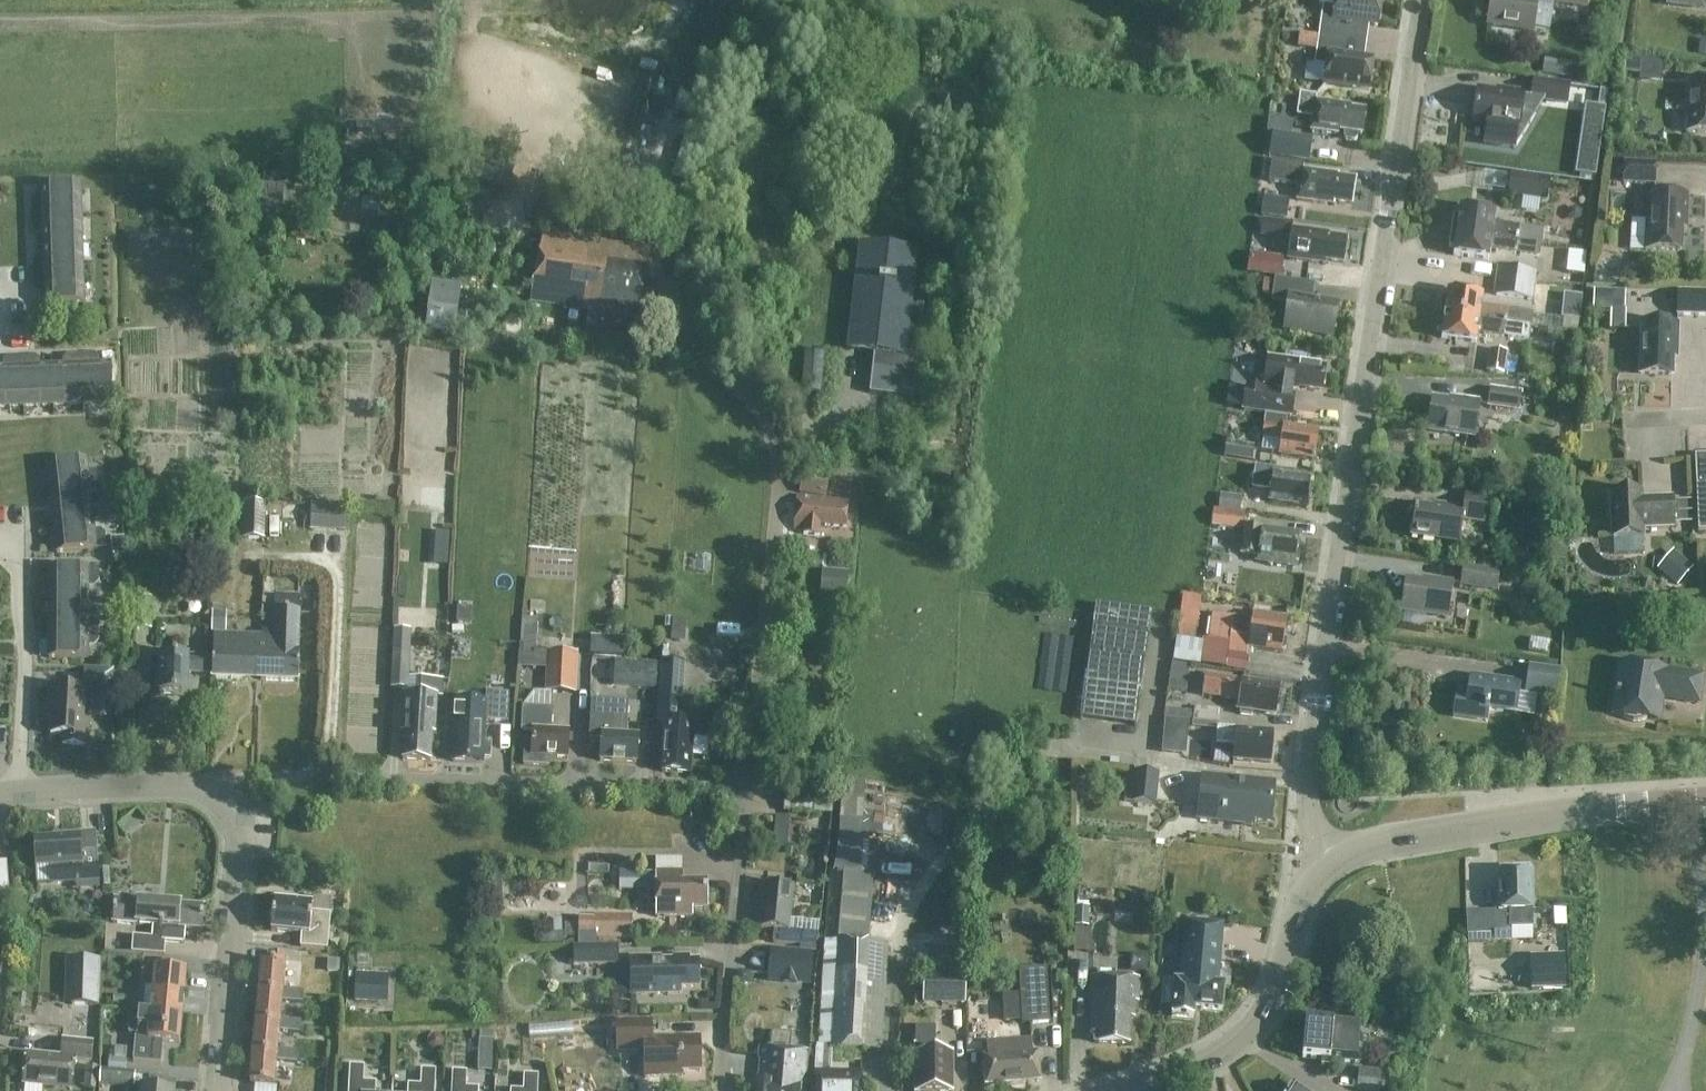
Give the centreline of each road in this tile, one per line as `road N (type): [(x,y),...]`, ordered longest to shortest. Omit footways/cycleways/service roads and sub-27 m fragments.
road 1 (unclassified): [(1329,860),(1305,810),(1308,753),(1422,0)]
road 2 (residential): [(747,784),(772,595),(778,451),(768,422),(688,335),(672,304),(672,254)]
road 3 (residential): [(218,800),(262,779),(747,784)]
road 4 (secondary): [(1329,860),(1366,841),(1512,816),(1705,797)]
road 5 (secondary): [(1329,860),(1299,910),(1273,992),(1233,1045),(1133,1090)]
road 6 (residential): [(722,1090),(747,784)]
road 7 (residential): [(213,1090),(237,844),(218,800)]
road 8 (residential): [(16,794),(26,657),(17,532),(0,532)]
road 9 (residential): [(218,800),(182,791),(16,794)]

